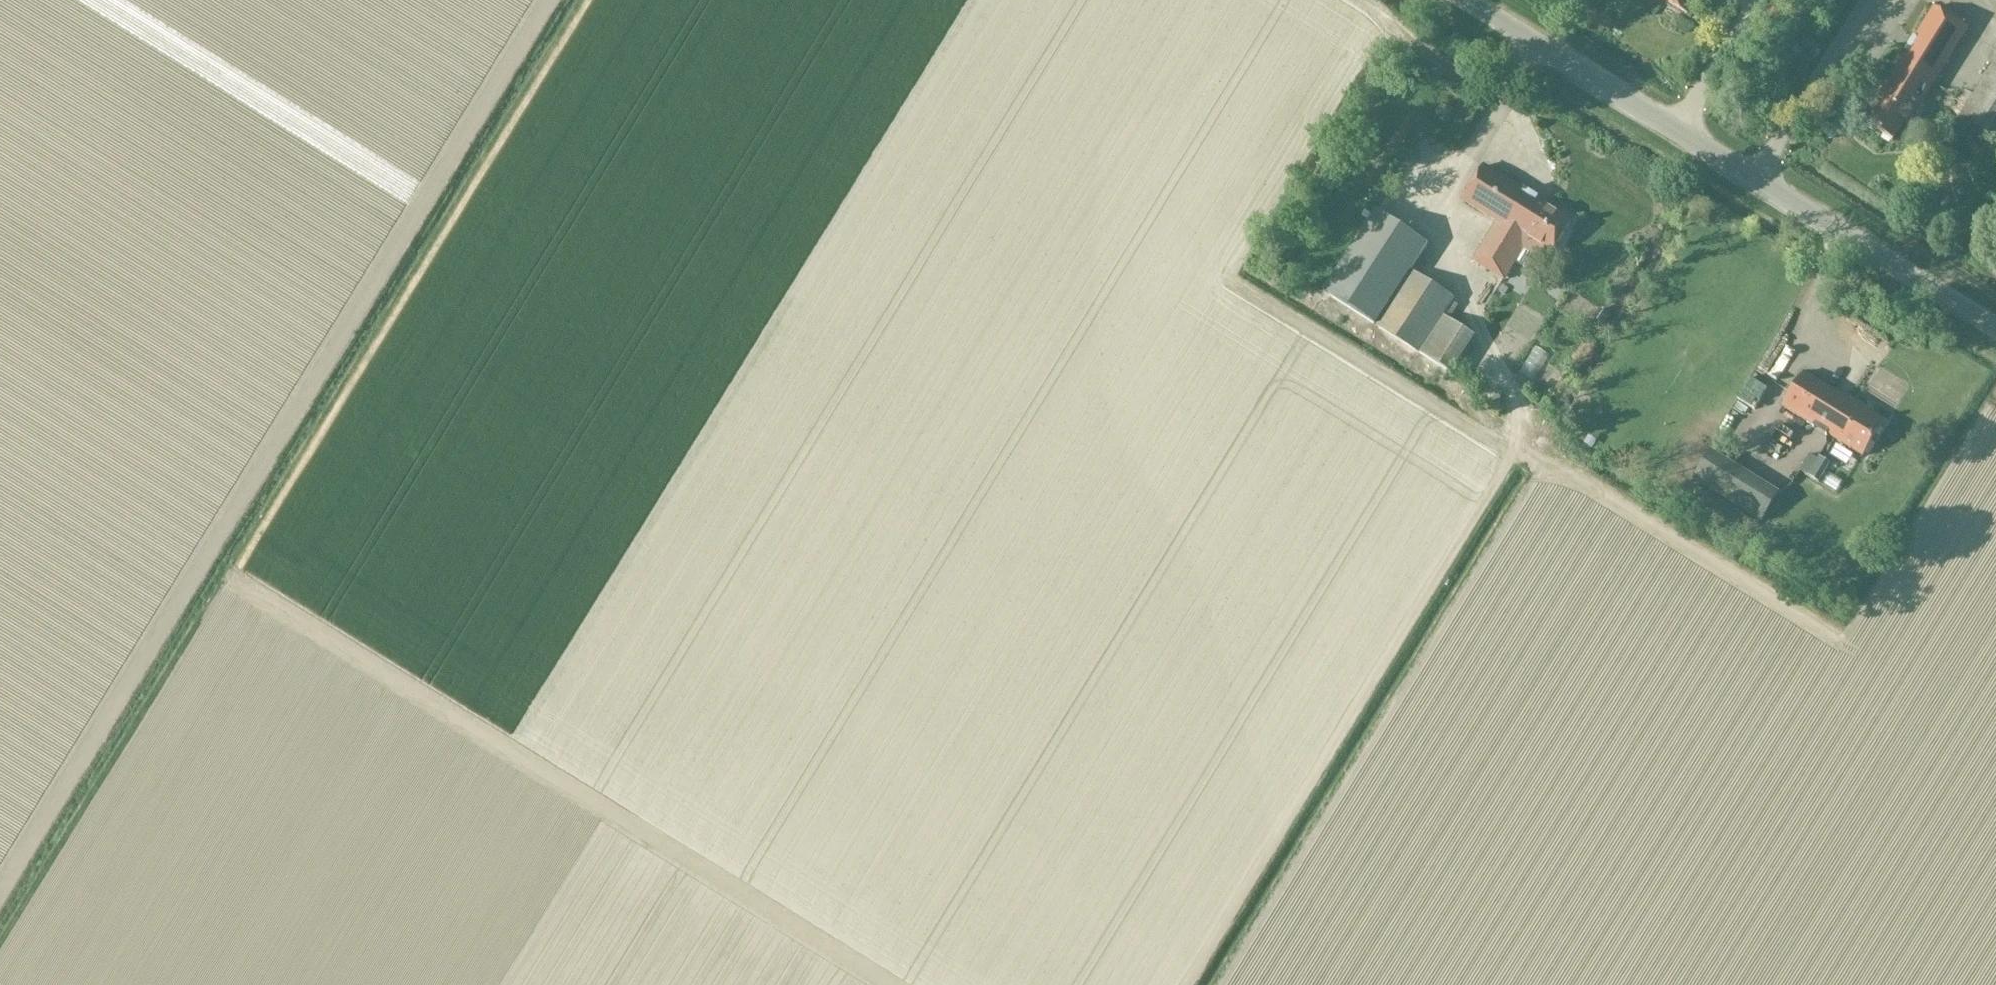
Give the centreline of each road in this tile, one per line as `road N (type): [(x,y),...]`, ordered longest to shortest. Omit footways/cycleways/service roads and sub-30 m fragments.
road 1 (unclassified): [(1995,329),(1464,0)]

